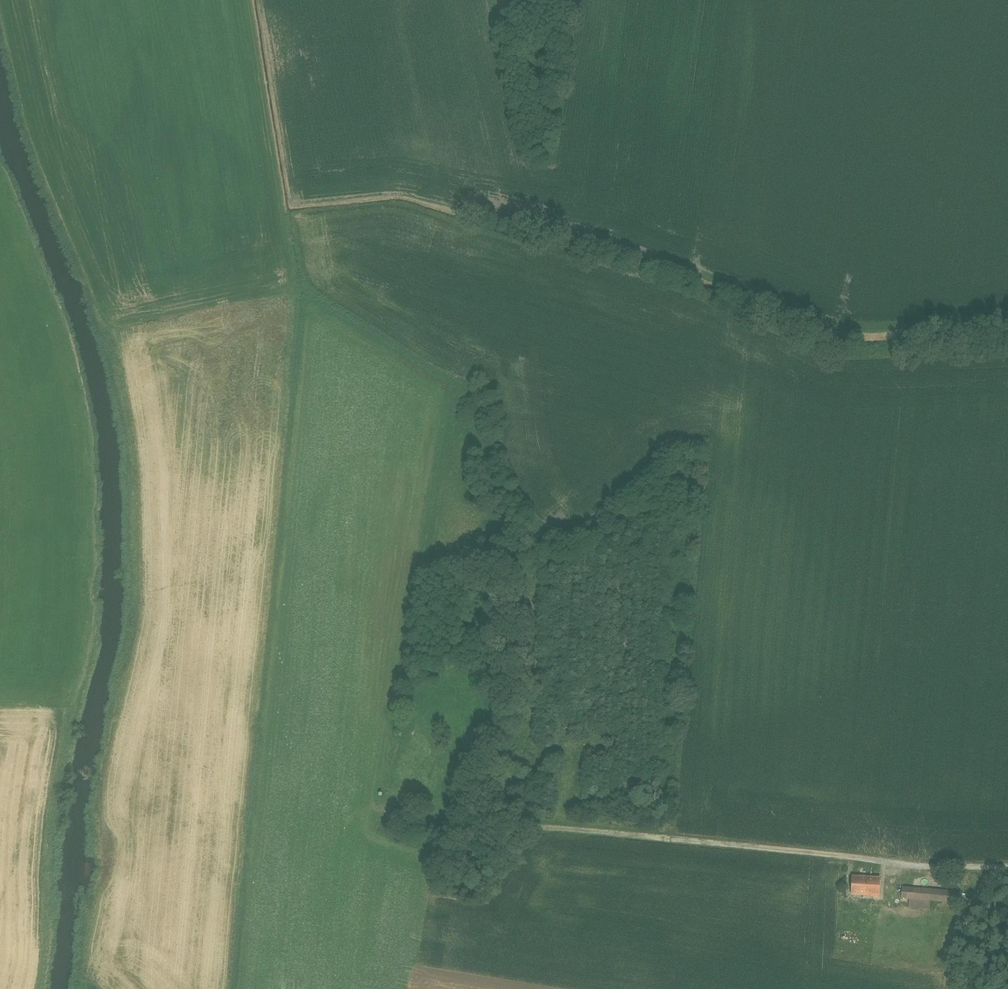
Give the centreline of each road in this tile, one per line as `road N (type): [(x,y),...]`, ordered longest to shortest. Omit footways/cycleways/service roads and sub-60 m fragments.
road 1 (track): [(460,818),(942,867),(1007,866)]

